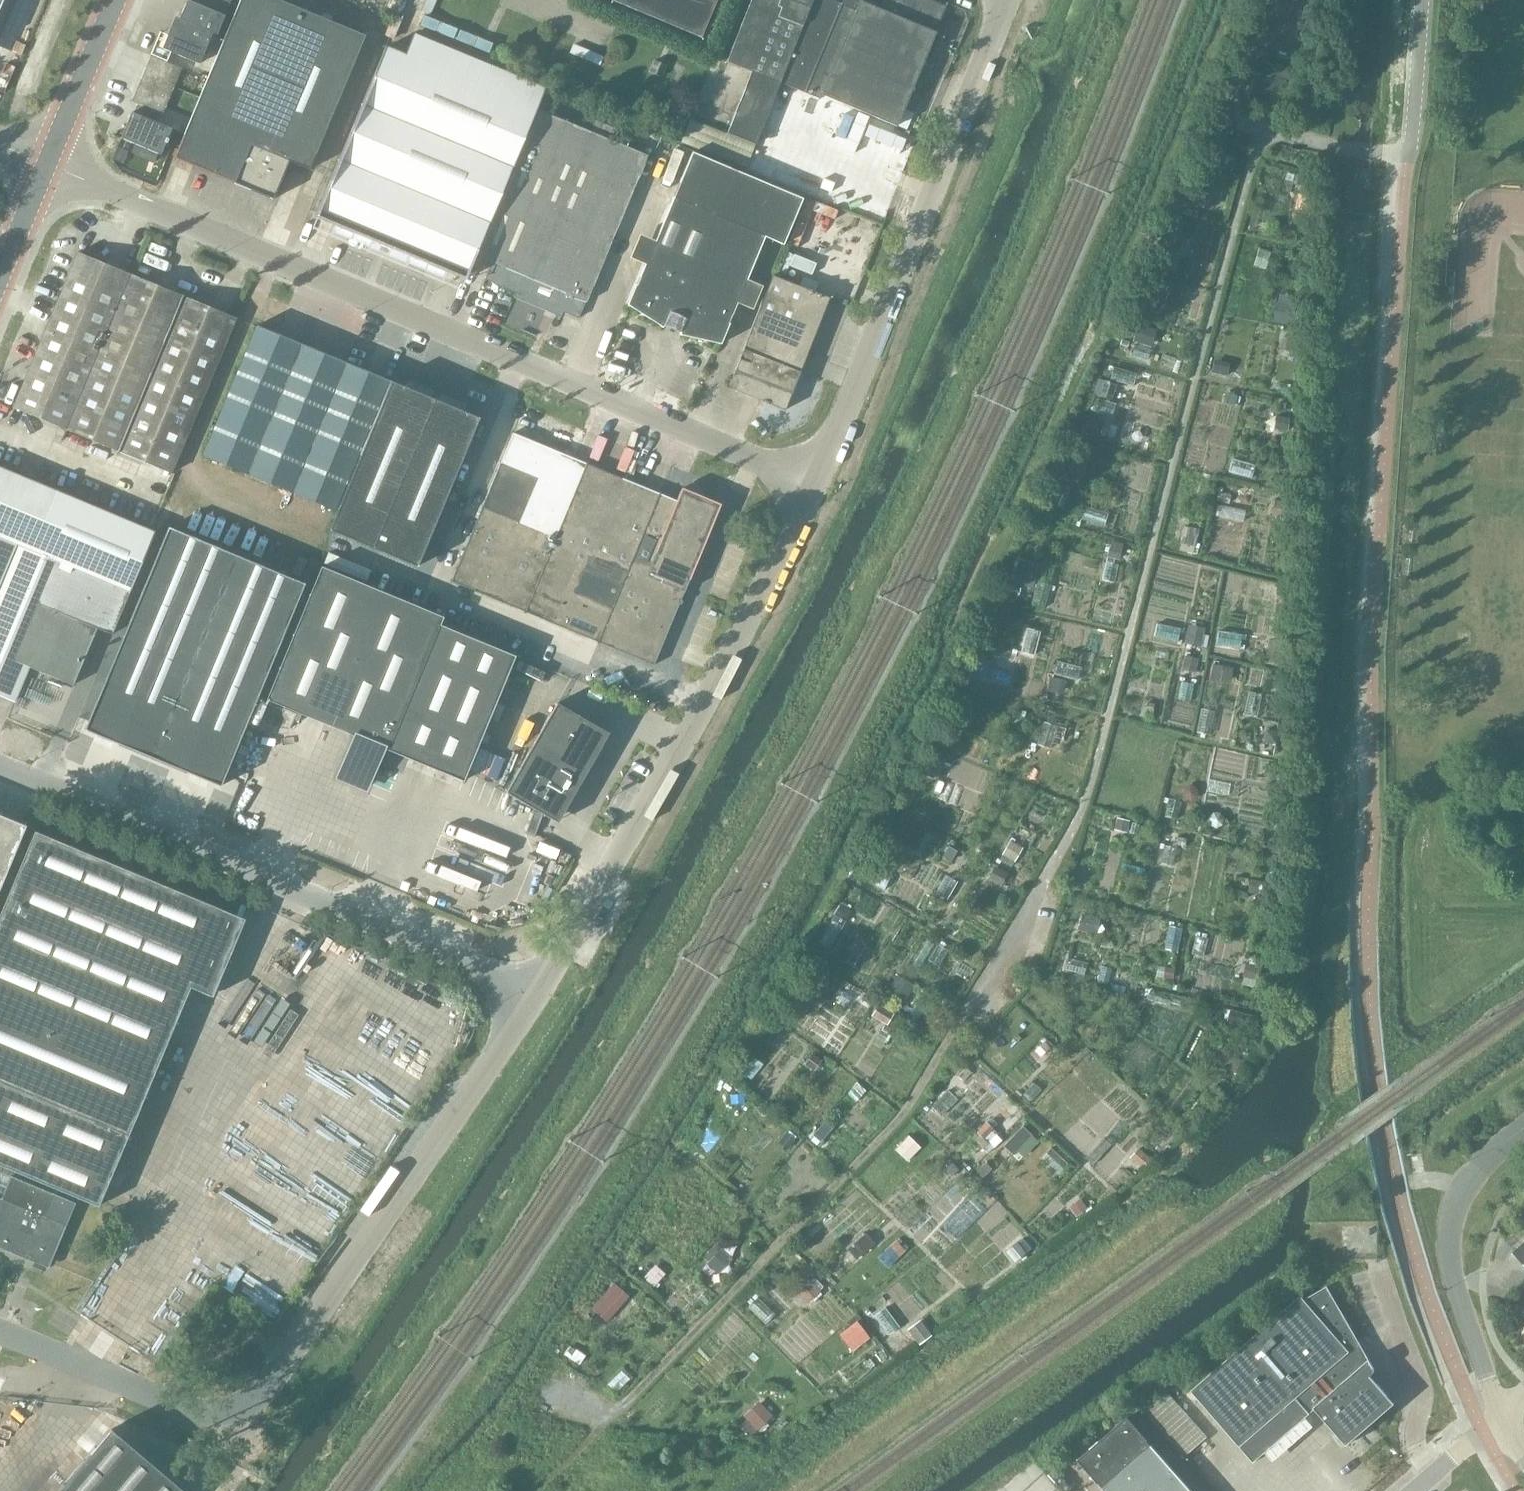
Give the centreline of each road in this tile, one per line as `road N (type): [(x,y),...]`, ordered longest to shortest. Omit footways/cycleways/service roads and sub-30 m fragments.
road 1 (unclassified): [(811,479),(48,163)]
road 2 (unclassified): [(537,992),(710,683),(811,479)]
road 3 (unclassified): [(537,992),(0,771)]
road 4 (unclassified): [(221,1405),(267,1383),(537,992)]
road 5 (unclassified): [(811,479),(1007,0)]
road 6 (residential): [(1503,1415),(1468,1323),(1448,1234),(1453,1207),(1474,1175),(1523,1138)]
road 7 (unclassified): [(221,1405),(167,1396),(0,1328)]
road 8 (tertiary): [(48,163),(116,0)]
road 9 (unclassified): [(1408,154),(1422,0)]
road 10 (tertiary): [(0,278),(48,163)]

